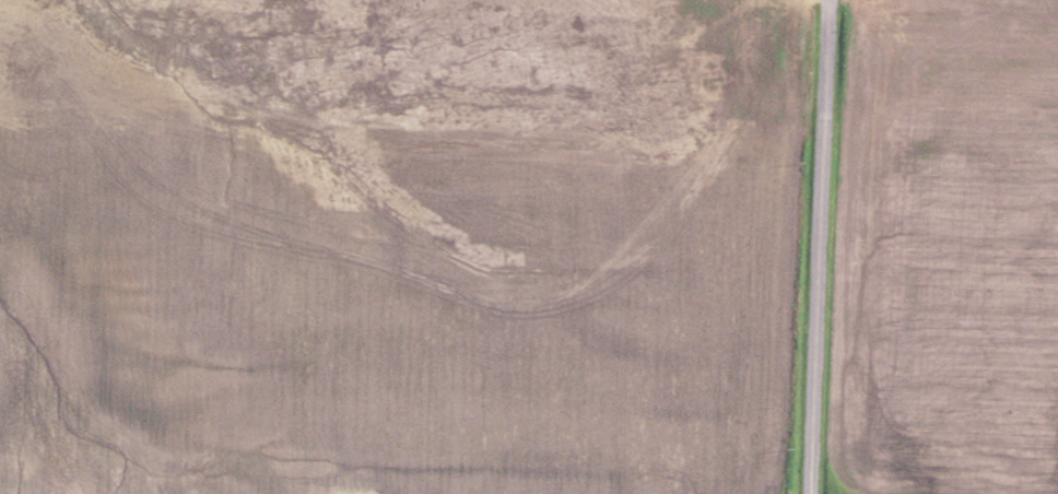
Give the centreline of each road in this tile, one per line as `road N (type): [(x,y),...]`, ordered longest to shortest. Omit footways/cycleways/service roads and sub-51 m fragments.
road 1 (tertiary): [(811,493),(829,0)]

